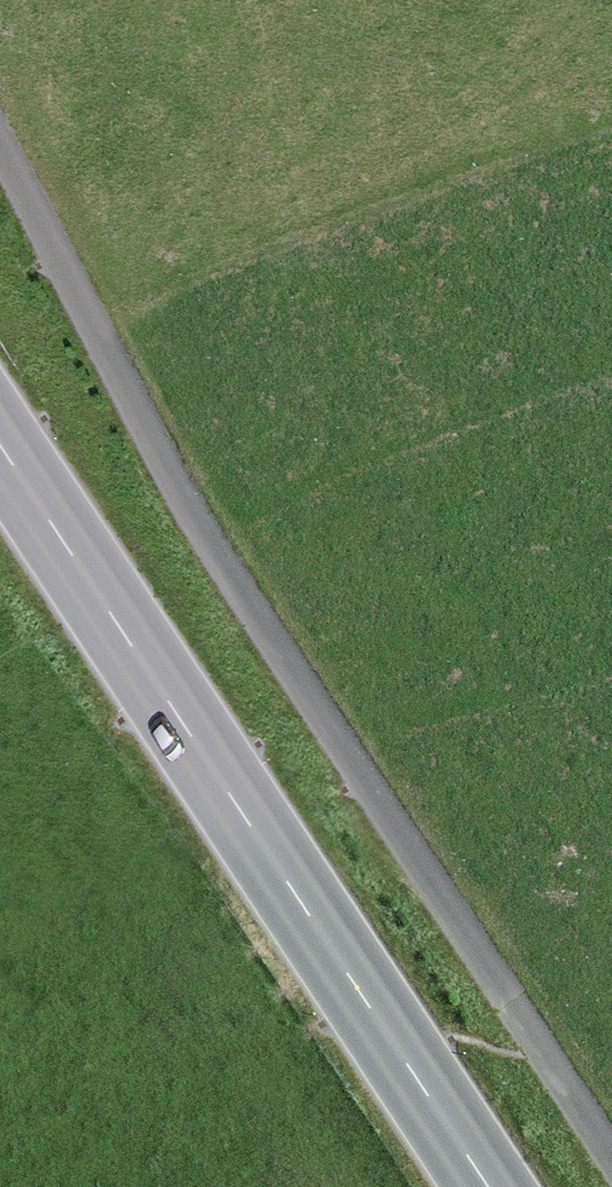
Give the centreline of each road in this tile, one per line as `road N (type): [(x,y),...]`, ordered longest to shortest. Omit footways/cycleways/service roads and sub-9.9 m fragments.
road 1 (unclassified): [(611,1133),(102,343),(0,146)]
road 2 (tertiary): [(490,1186),(0,442)]

